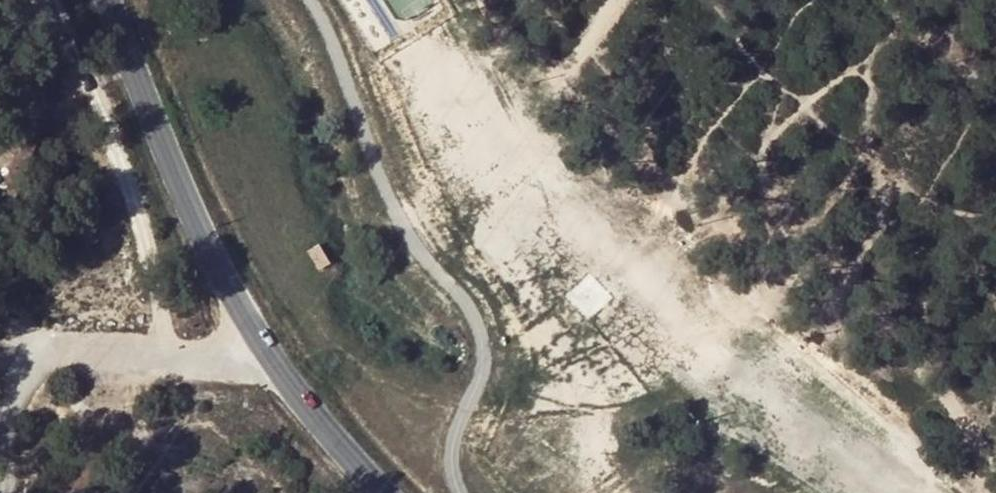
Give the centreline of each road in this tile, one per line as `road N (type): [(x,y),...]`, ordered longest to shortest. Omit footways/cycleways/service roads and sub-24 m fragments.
road 1 (track): [(507,94),(653,255),(894,452),(970,492)]
road 2 (secondary): [(108,0),(167,173),(270,354)]
road 3 (unclassified): [(270,354),(51,356),(22,381),(3,433),(5,492)]
road 4 (track): [(631,0),(573,79),(507,94),(459,0)]
road 5 (secondary): [(270,354),(390,492)]

